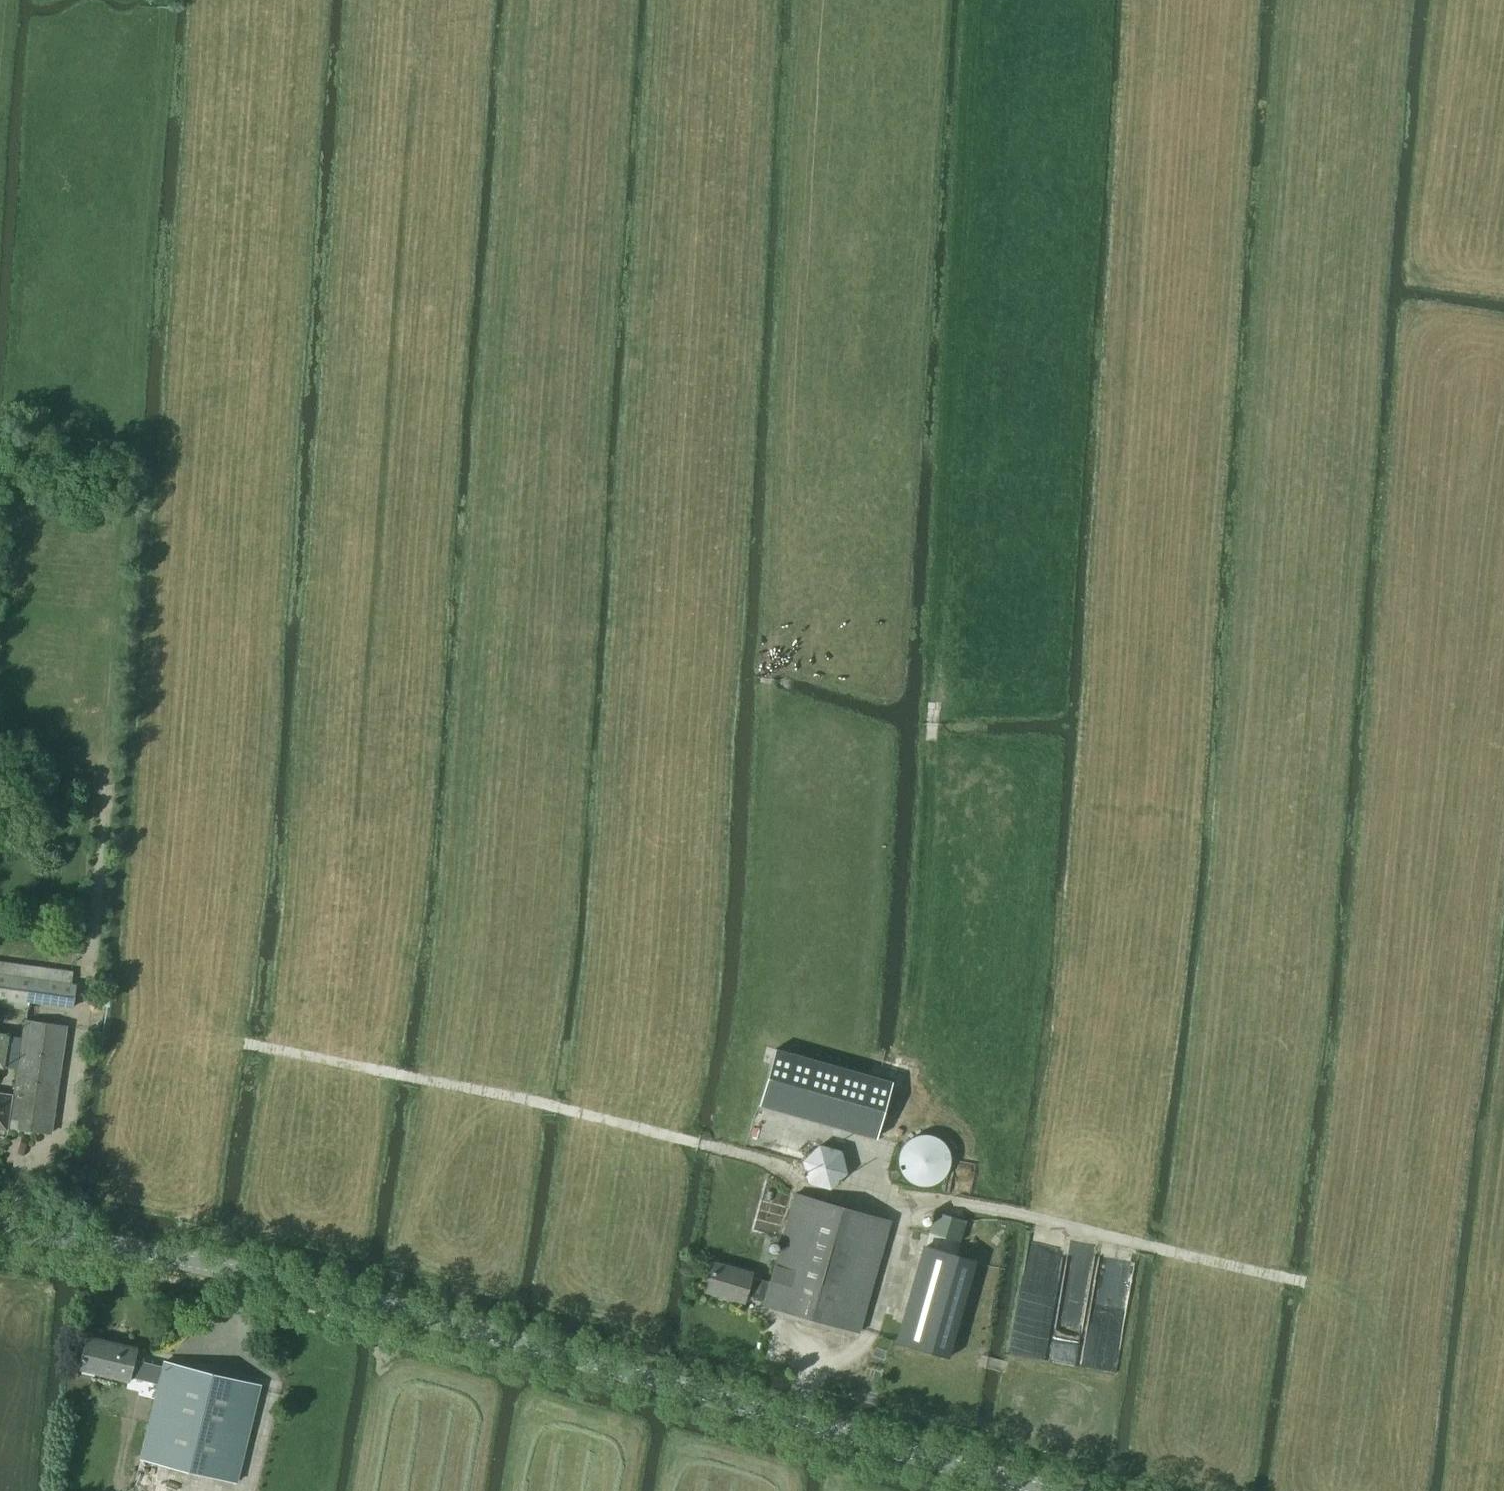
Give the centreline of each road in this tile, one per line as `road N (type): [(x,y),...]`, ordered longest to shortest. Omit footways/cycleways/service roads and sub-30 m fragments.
road 1 (unclassified): [(1061,1490),(409,1315),(0,1227)]

